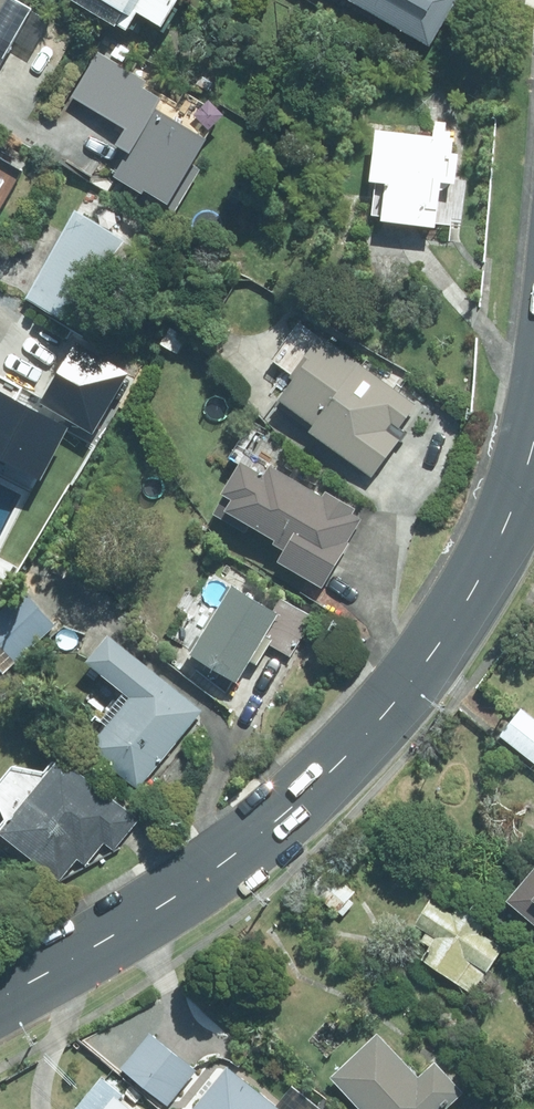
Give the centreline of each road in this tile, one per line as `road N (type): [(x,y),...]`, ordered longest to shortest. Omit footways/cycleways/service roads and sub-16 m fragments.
road 1 (secondary): [(0,997),(189,887),(340,762),(470,594),(515,500),(533,435)]

